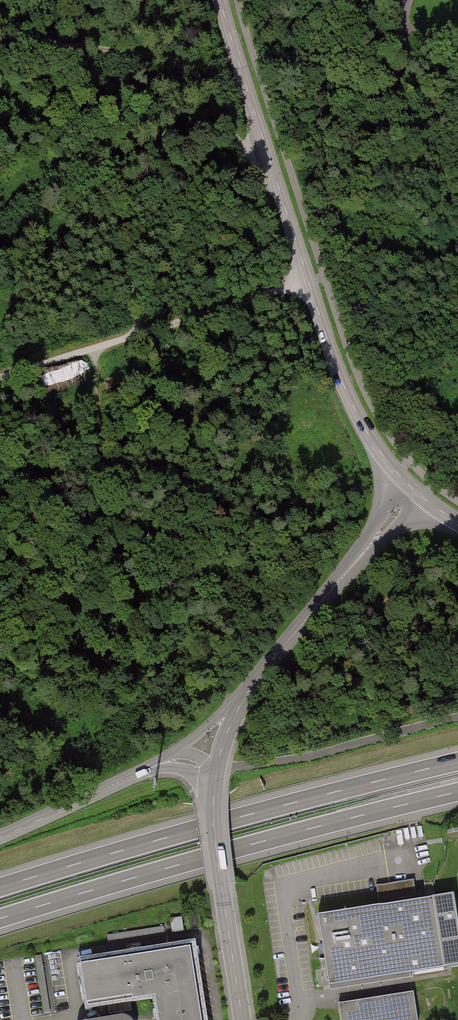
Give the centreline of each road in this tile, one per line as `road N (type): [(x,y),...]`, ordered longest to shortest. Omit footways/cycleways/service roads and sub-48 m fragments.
road 1 (tertiary): [(399,475),(356,414),(336,365),(221,0)]
road 2 (motorway): [(0,919),(457,792)]
road 3 (motorway): [(457,762),(0,888)]
road 4 (track): [(92,348),(115,520),(196,709),(244,696)]
road 5 (track): [(309,281),(0,377)]
road 6 (track): [(270,161),(243,151),(208,93),(176,62),(67,47),(0,64)]
road 7 (track): [(28,56),(101,185),(143,331)]
road 8 (residential): [(214,779),(215,844),(242,1019)]
road 9 (track): [(98,408),(138,408),(299,467)]
road 10 (unclassified): [(349,569),(244,696)]
road 11 (unclassified): [(0,836),(150,768)]
road 12 (track): [(457,183),(413,103),(391,36)]

